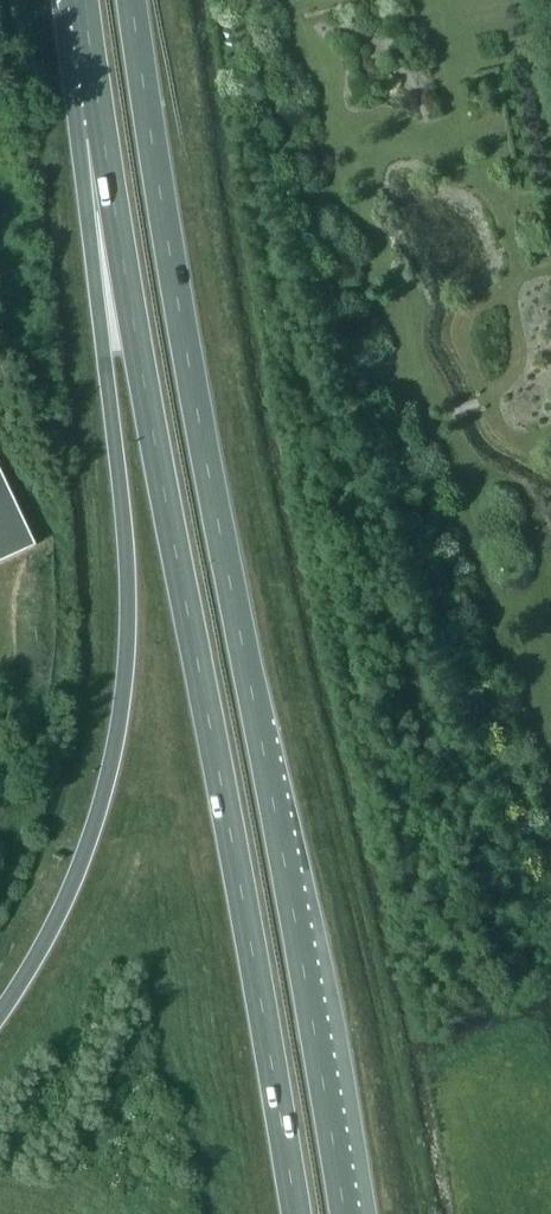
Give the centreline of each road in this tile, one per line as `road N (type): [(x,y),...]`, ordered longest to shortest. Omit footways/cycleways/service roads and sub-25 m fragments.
road 1 (trunk): [(345,1213),(175,286),(132,0)]
road 2 (trunk): [(104,139),(296,1213)]
road 3 (trunk): [(104,139),(89,219),(128,559),(122,707),(88,846),(53,928),(0,1015)]
road 4 (trunk): [(85,0),(104,139)]

